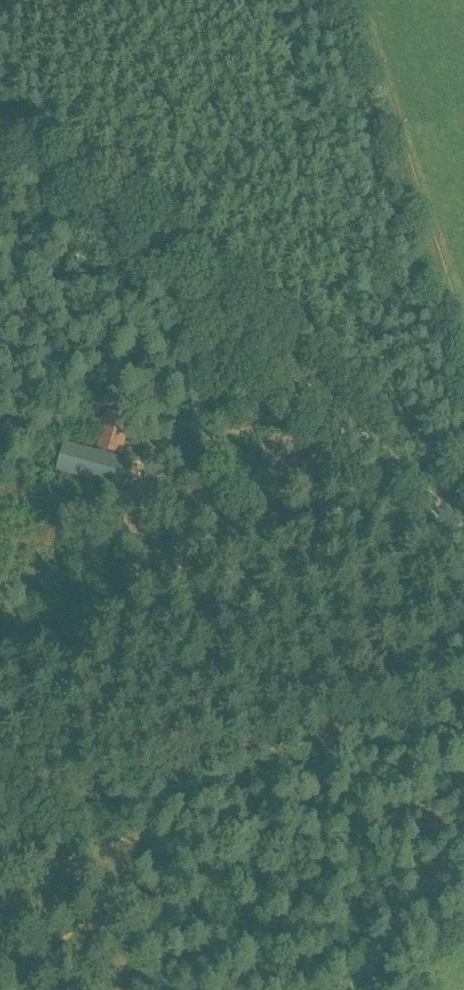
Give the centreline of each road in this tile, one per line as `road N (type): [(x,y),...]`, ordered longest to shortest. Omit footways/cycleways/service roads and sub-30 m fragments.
road 1 (track): [(463,523),(171,252),(0,117)]
road 2 (track): [(352,0),(463,351)]

